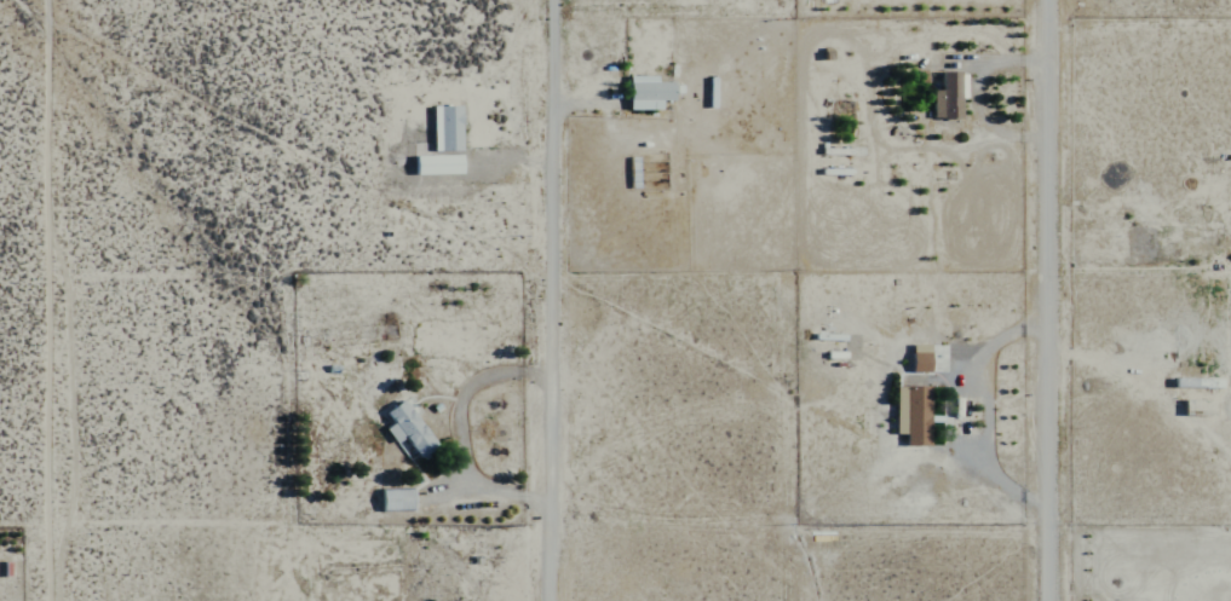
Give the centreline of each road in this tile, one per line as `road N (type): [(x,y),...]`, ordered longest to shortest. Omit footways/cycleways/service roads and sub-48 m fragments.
road 1 (residential): [(1057,600),(1083,0)]
road 2 (residential): [(550,600),(545,0)]

